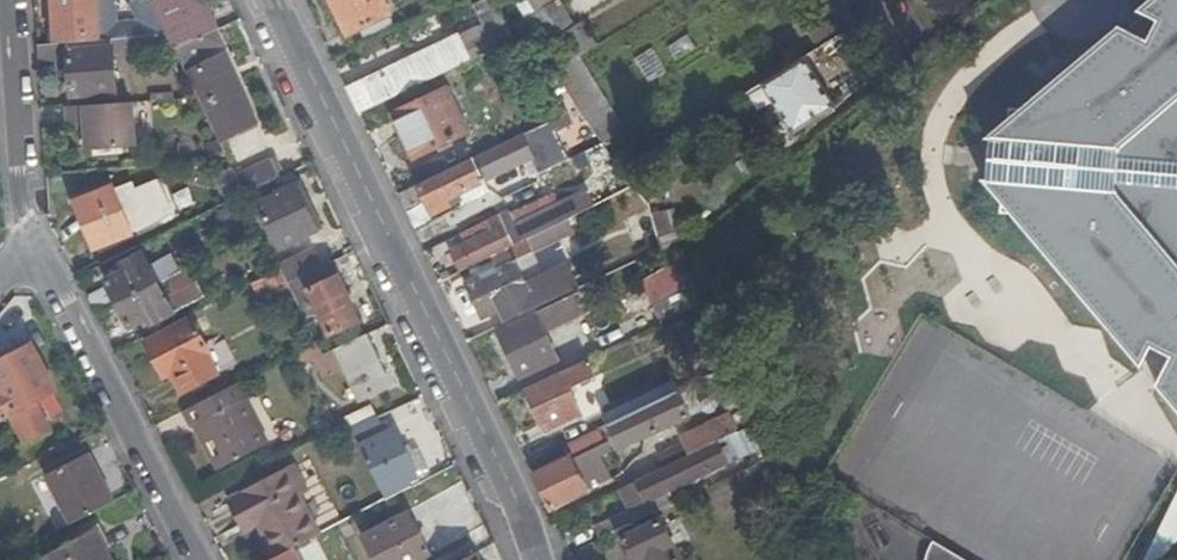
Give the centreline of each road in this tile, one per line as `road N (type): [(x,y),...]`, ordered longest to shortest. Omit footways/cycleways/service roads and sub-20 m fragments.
road 1 (tertiary): [(524,559),(258,0)]
road 2 (residential): [(195,559),(26,243)]
road 3 (residential): [(5,0),(26,243)]

